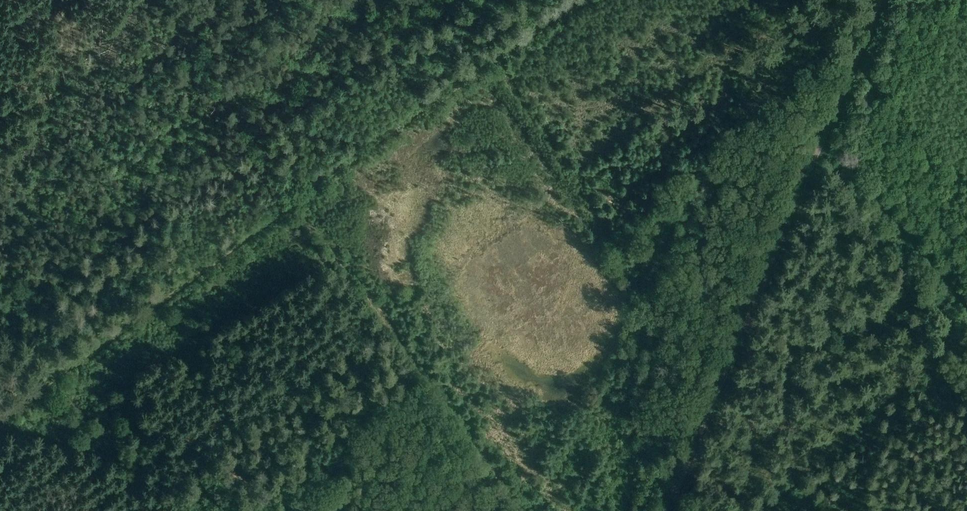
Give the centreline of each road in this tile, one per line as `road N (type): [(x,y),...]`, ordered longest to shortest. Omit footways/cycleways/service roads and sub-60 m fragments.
road 1 (track): [(573,0),(0,418)]
road 2 (unclassified): [(667,510),(880,0)]

